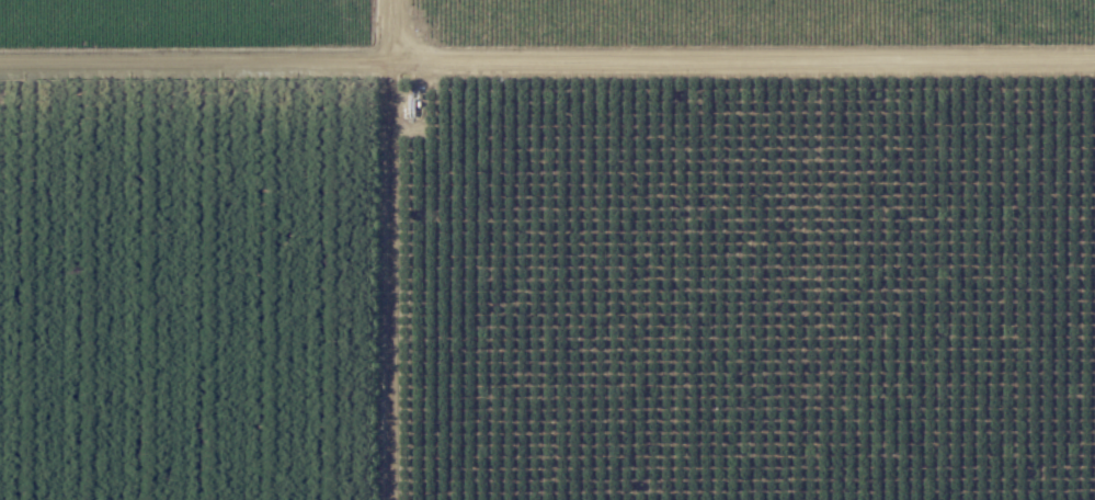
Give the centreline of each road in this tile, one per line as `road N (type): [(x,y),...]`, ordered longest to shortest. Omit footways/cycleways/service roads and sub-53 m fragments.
road 1 (residential): [(1094,69),(0,74)]
road 2 (residential): [(346,499),(346,0)]

